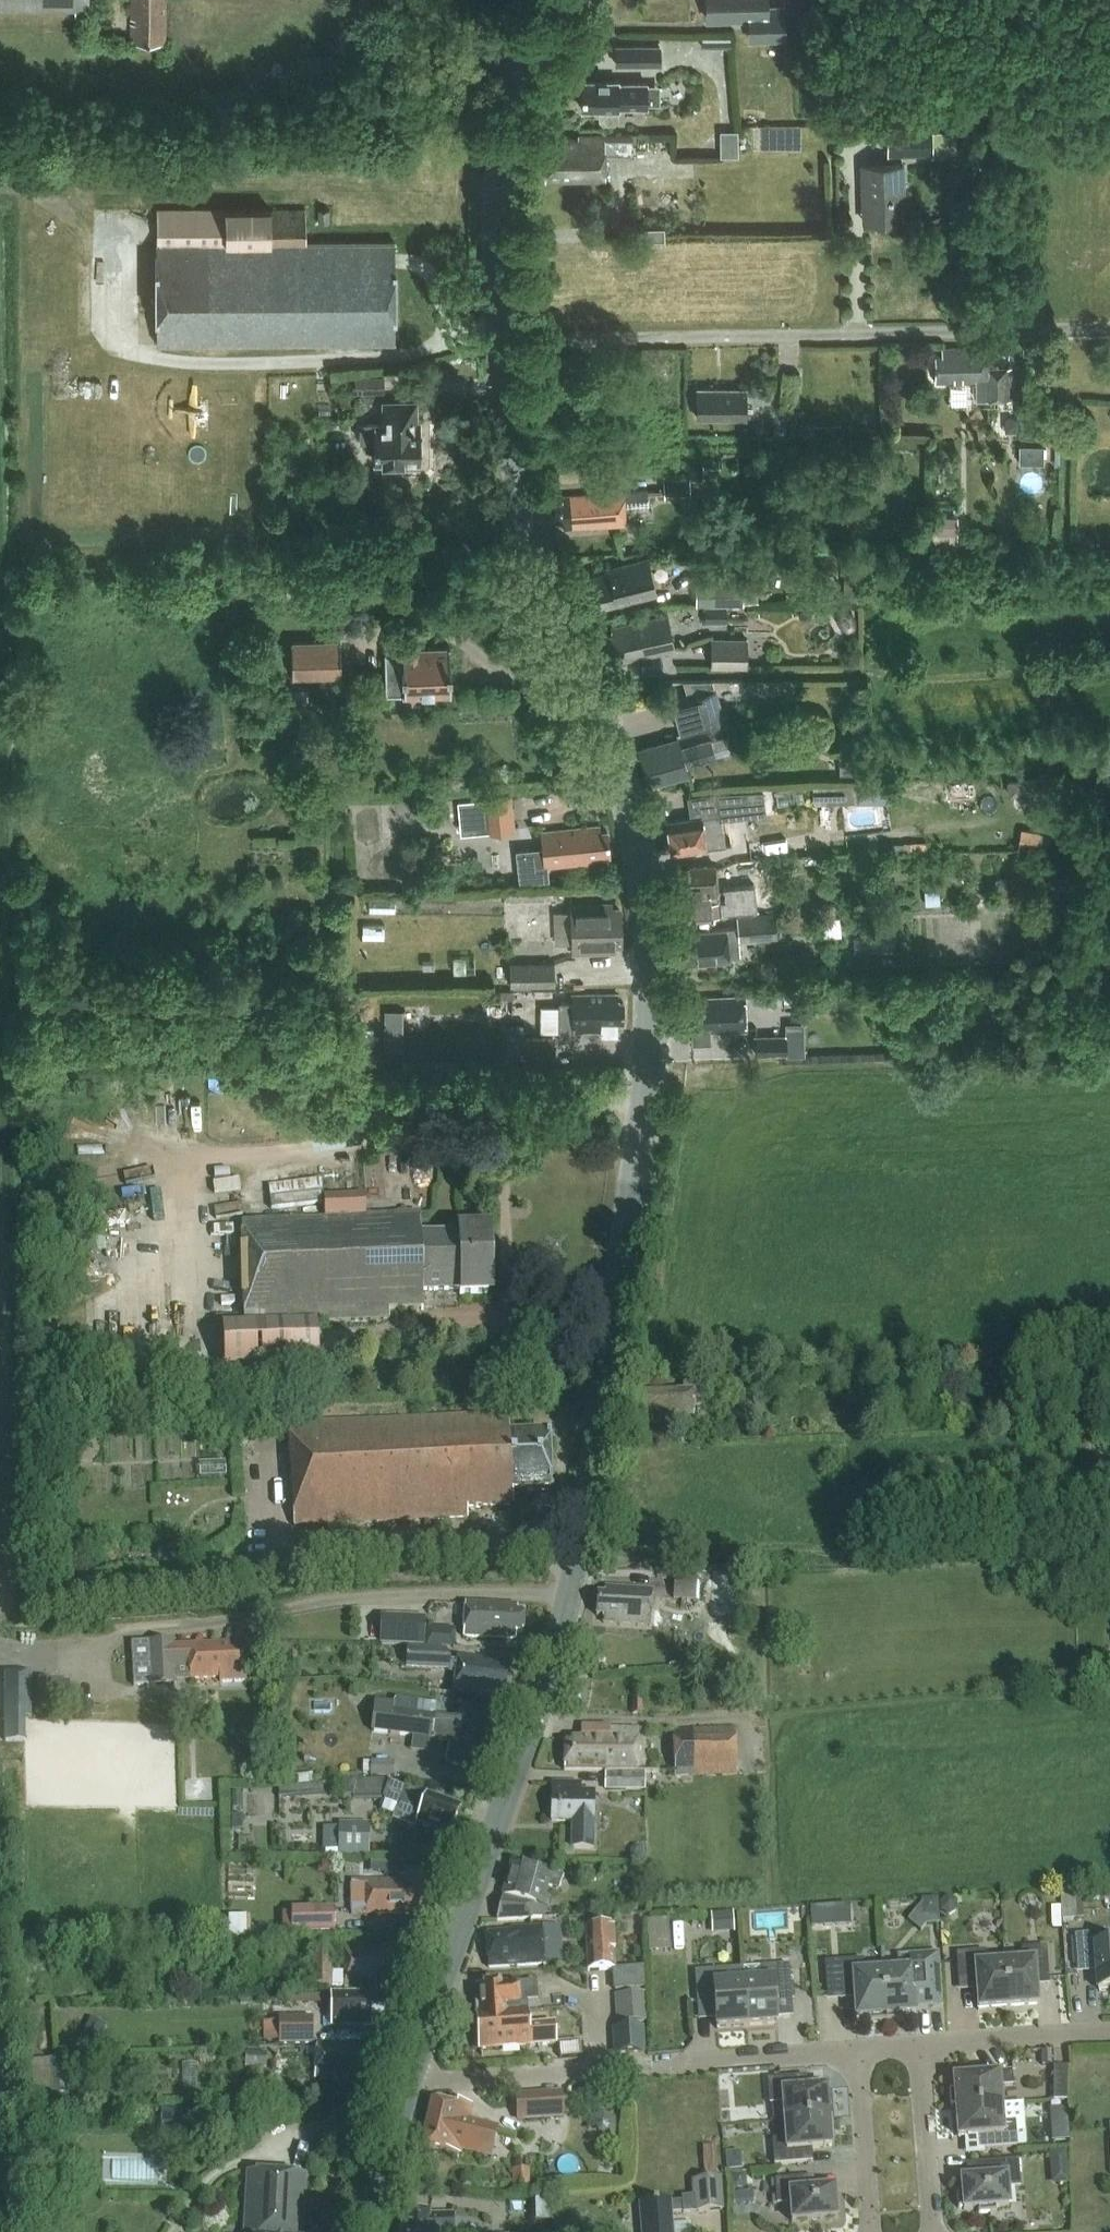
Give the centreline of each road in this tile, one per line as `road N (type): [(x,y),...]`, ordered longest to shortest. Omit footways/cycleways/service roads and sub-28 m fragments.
road 1 (tertiary): [(398,2081),(559,1624),(643,1130),(650,1038),(634,829),(514,477),(495,343)]
road 2 (unclassified): [(1109,336),(495,343)]
road 3 (residential): [(862,2050),(398,2081)]
road 4 (tertiary): [(495,343),(505,122),(529,41),(552,0)]
road 5 (residential): [(1109,2033),(923,2046)]
road 6 (residential): [(933,2231),(923,2046)]
road 7 (residential): [(862,2050),(870,2231)]
road 8 (tertiary): [(369,2231),(398,2081)]

